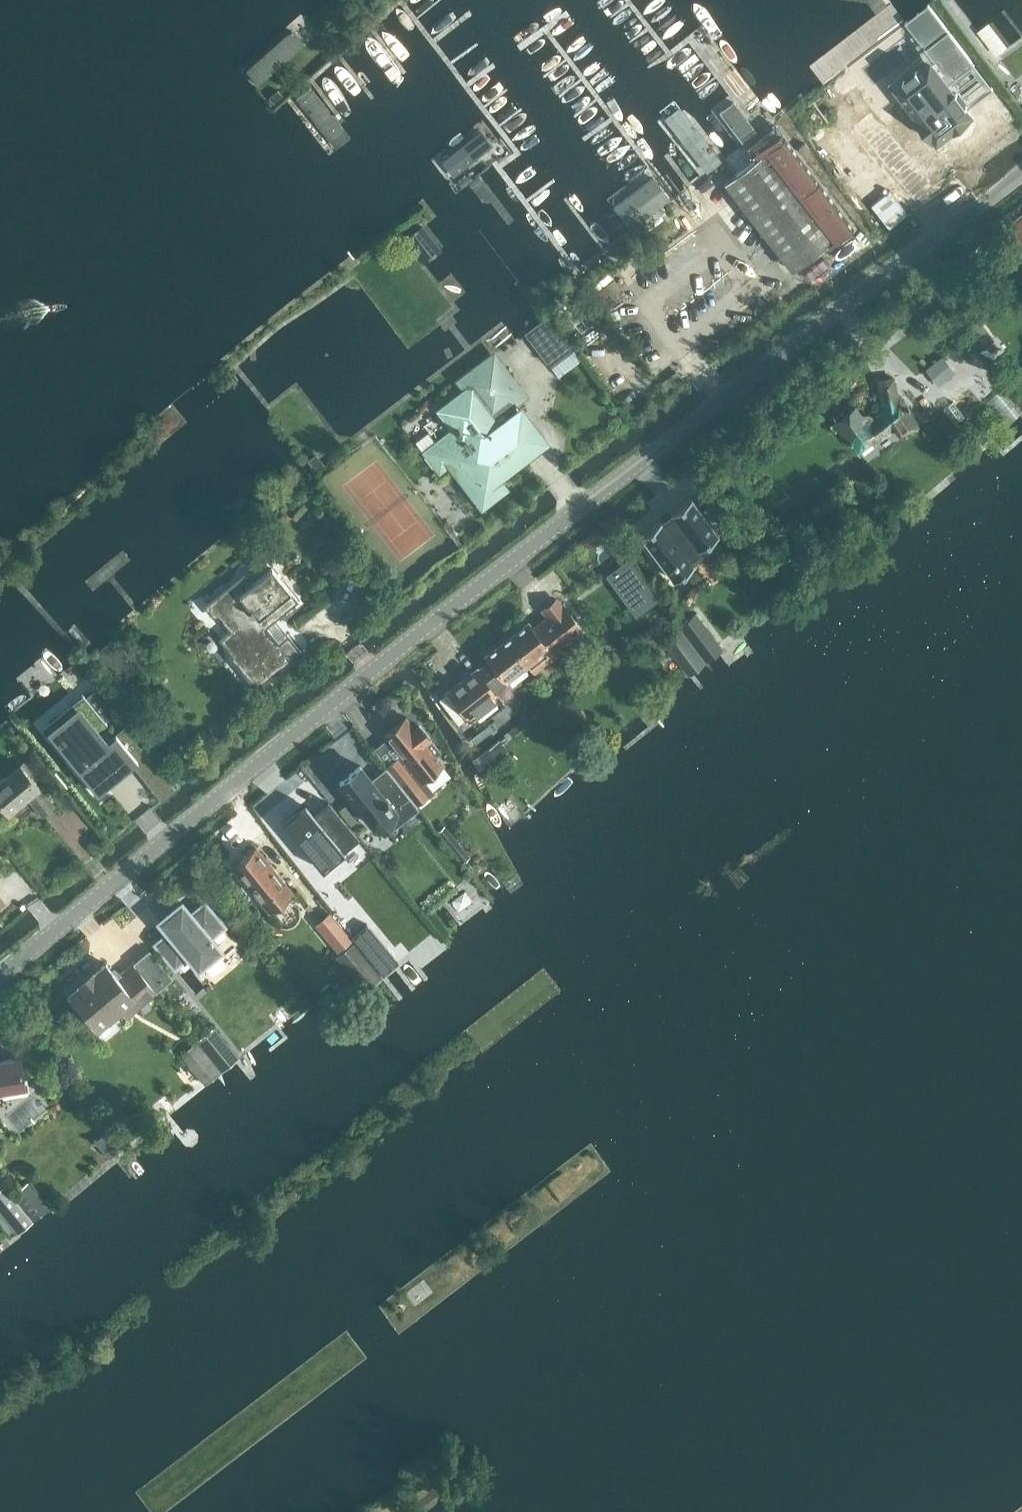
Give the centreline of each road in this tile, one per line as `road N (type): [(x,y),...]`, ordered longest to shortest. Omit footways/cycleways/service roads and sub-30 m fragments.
road 1 (residential): [(0,976),(434,620),(1021,171)]

